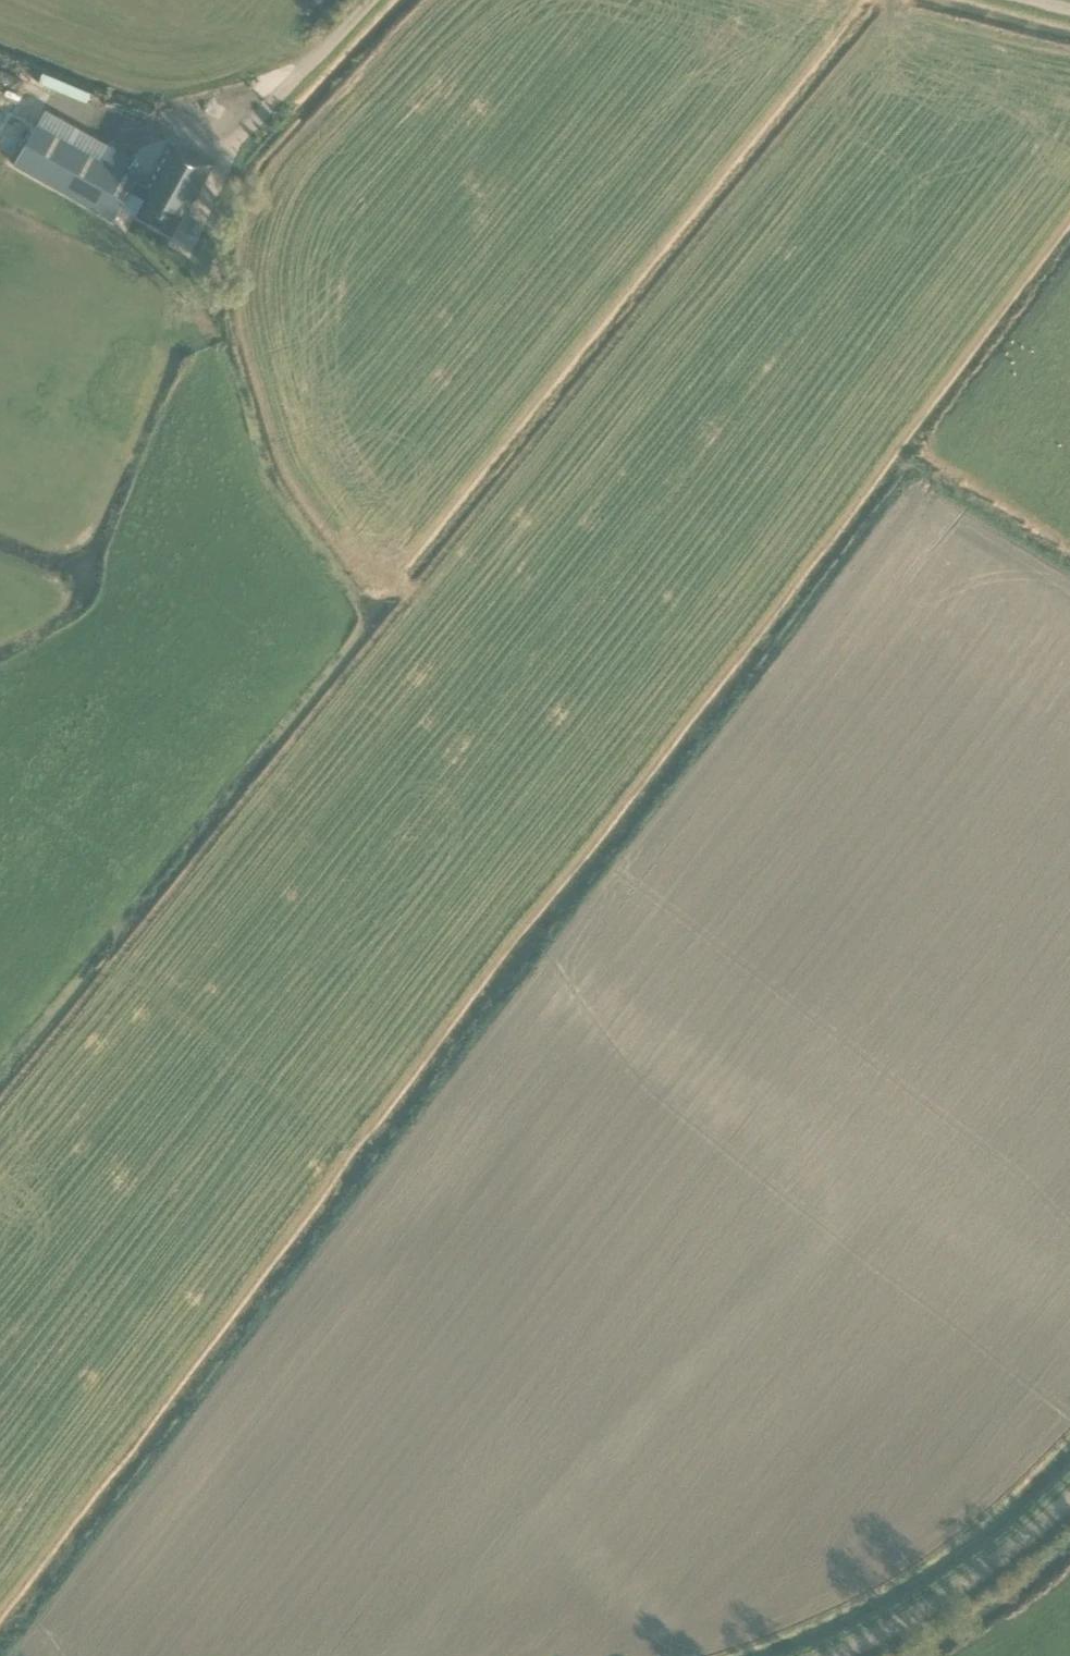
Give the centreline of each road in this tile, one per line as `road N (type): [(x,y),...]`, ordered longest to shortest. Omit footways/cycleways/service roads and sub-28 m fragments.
road 1 (unclassified): [(829,1655),(935,1602),(1069,1494)]
road 2 (unclassified): [(370,0),(272,105)]

